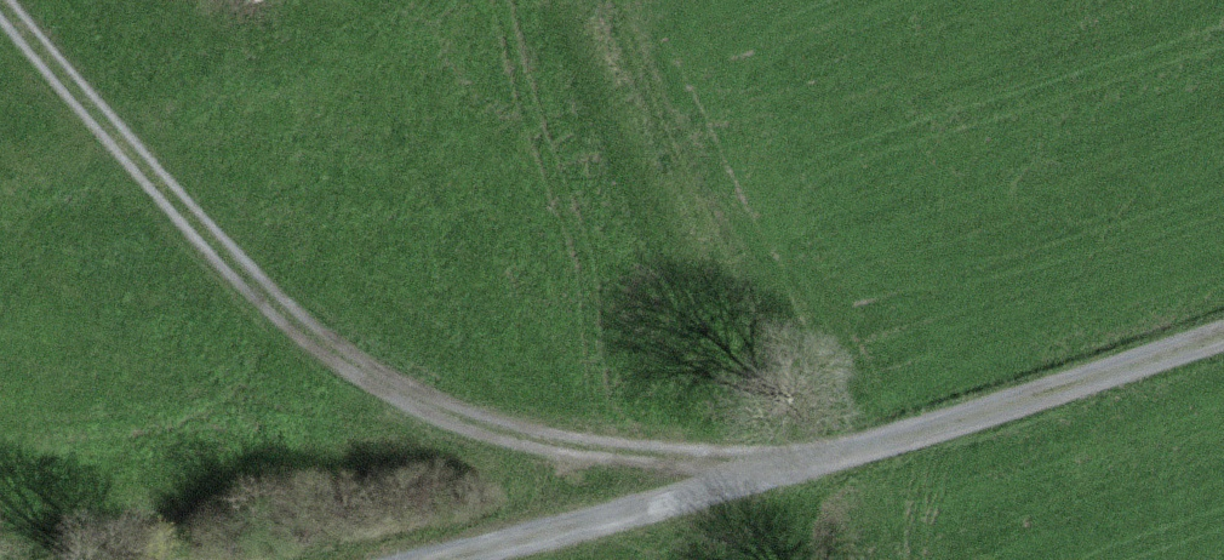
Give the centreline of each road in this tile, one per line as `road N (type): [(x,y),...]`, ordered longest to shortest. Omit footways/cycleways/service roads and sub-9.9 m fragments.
road 1 (track): [(0,8),(278,322),(381,389),(474,431),(603,454),(768,457),(778,473)]
road 2 (track): [(778,473),(1223,333)]
road 3 (track): [(778,473),(455,559)]

